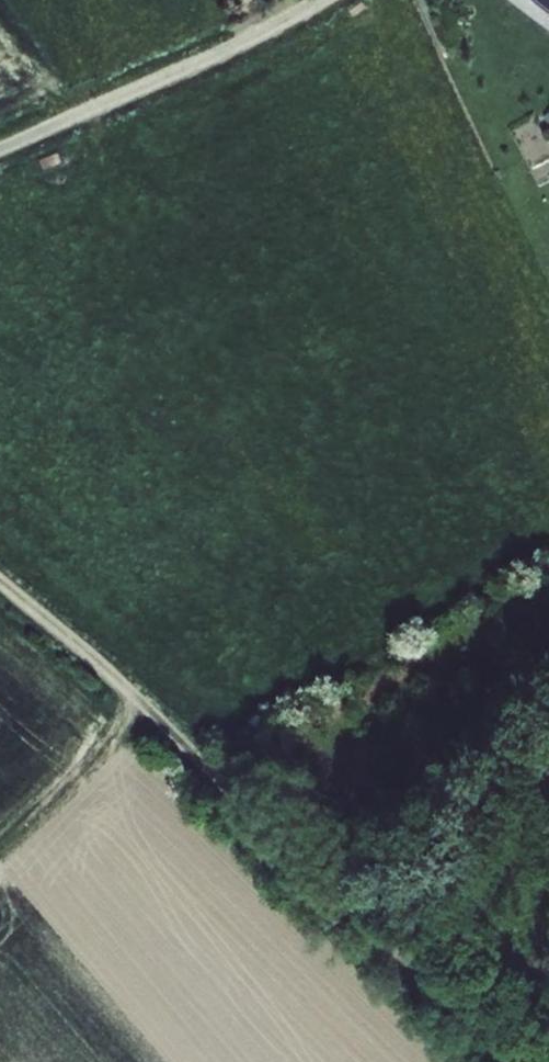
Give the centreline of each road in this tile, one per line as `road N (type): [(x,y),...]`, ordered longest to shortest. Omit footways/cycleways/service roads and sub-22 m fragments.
road 1 (track): [(0,590),(132,700),(502,1061)]
road 2 (track): [(325,0),(169,79),(0,149)]

